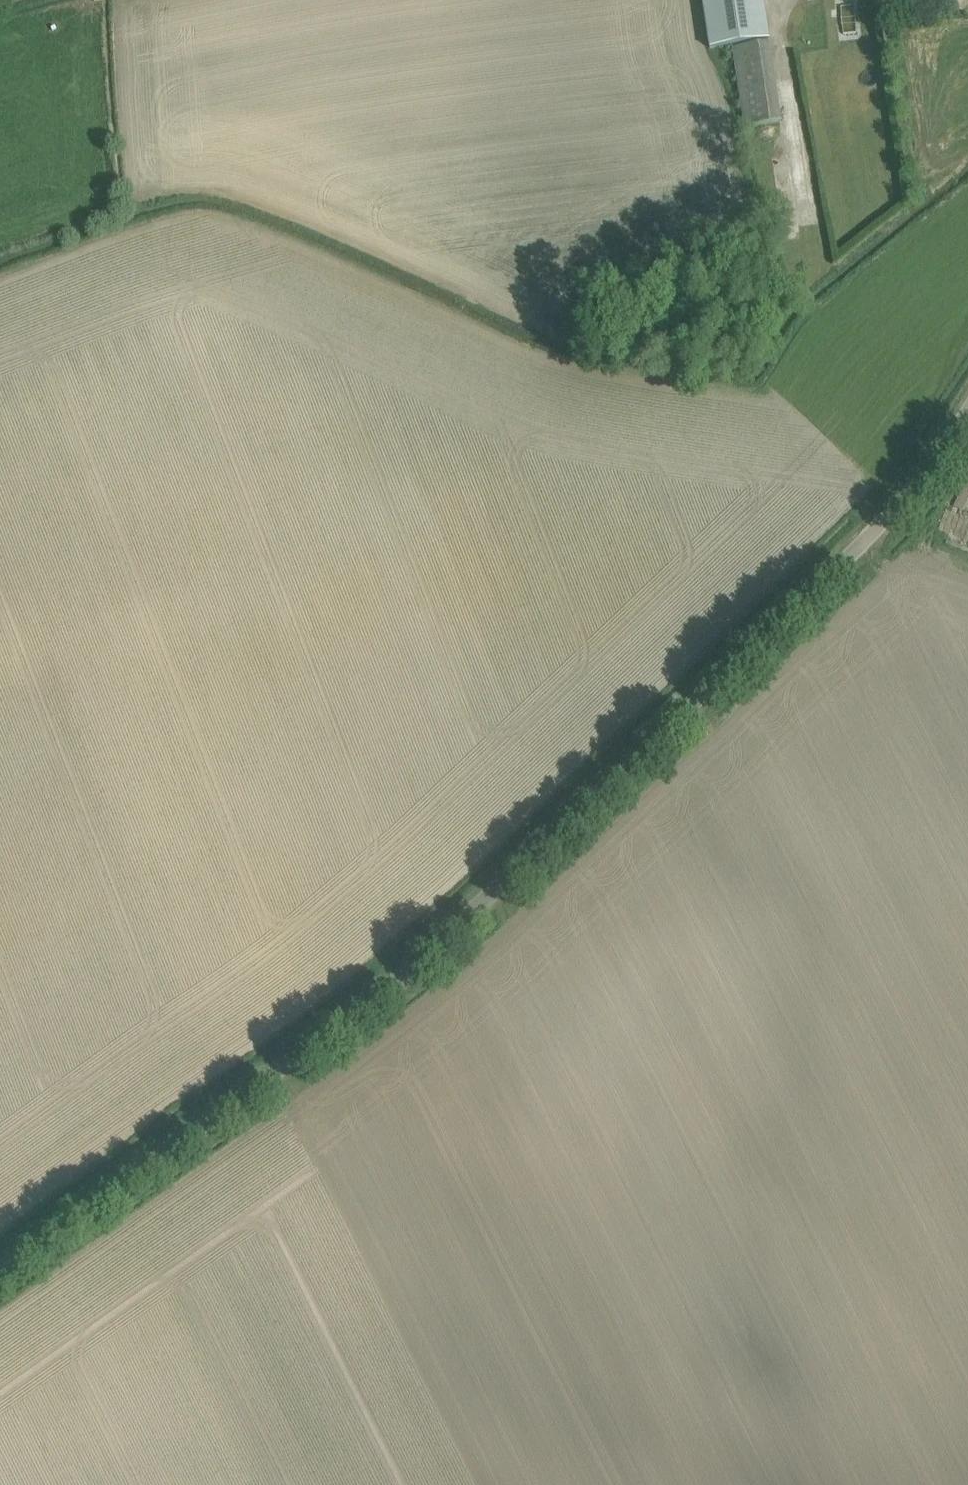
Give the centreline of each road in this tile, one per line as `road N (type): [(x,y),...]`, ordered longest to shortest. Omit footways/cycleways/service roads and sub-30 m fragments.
road 1 (unclassified): [(0,1264),(394,977),(813,589),(901,495),(967,407)]

